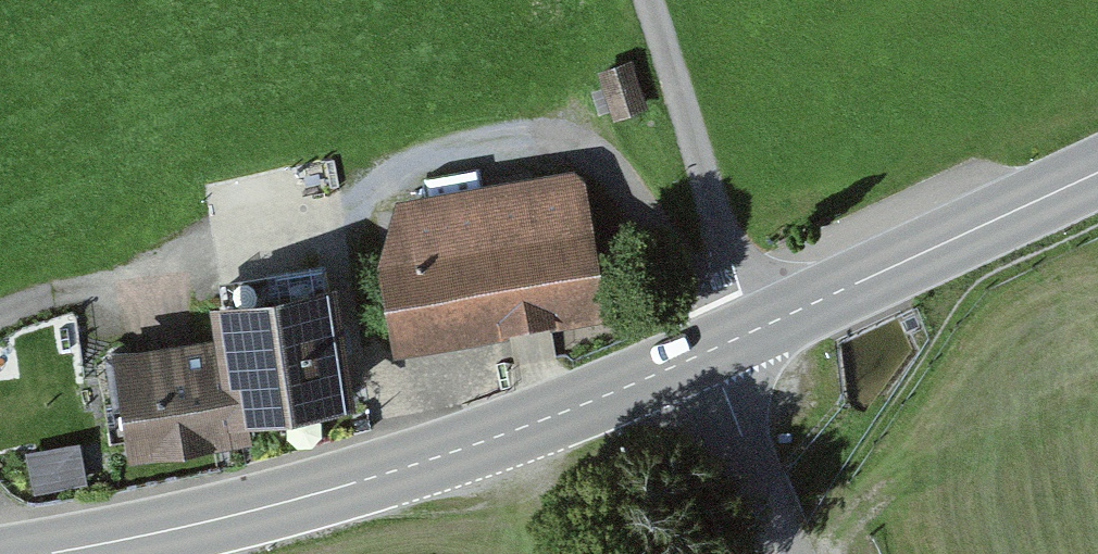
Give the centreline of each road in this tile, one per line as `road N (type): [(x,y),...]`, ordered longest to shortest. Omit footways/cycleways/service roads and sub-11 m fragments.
road 1 (residential): [(740,293),(658,225),(596,159),(546,142),(384,172),(0,315)]
road 2 (secondary): [(710,351),(329,492),(164,537),(52,553)]
road 3 (secondary): [(1097,173),(757,330)]
road 4 (residential): [(740,293),(650,0)]
road 5 (unclassified): [(710,351),(789,553)]

